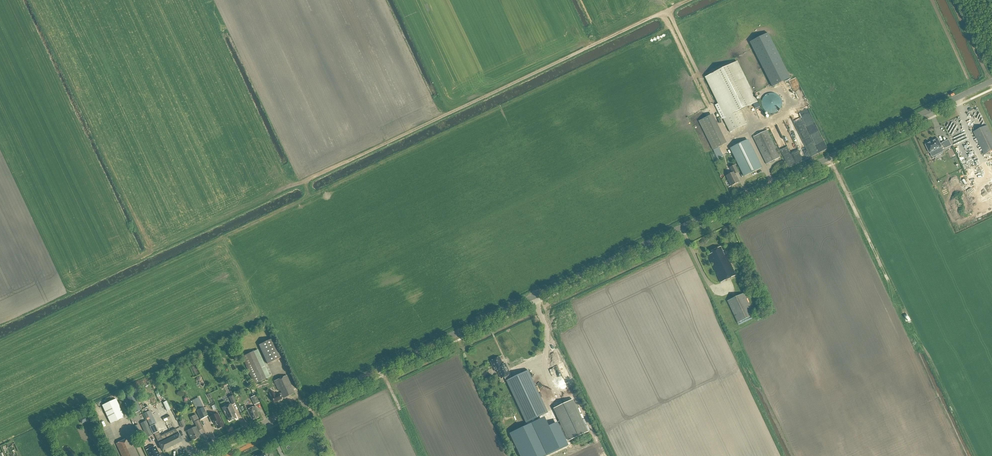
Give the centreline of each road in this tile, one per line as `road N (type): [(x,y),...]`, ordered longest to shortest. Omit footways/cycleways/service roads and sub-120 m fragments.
road 1 (tertiary): [(194,455),(991,81)]

